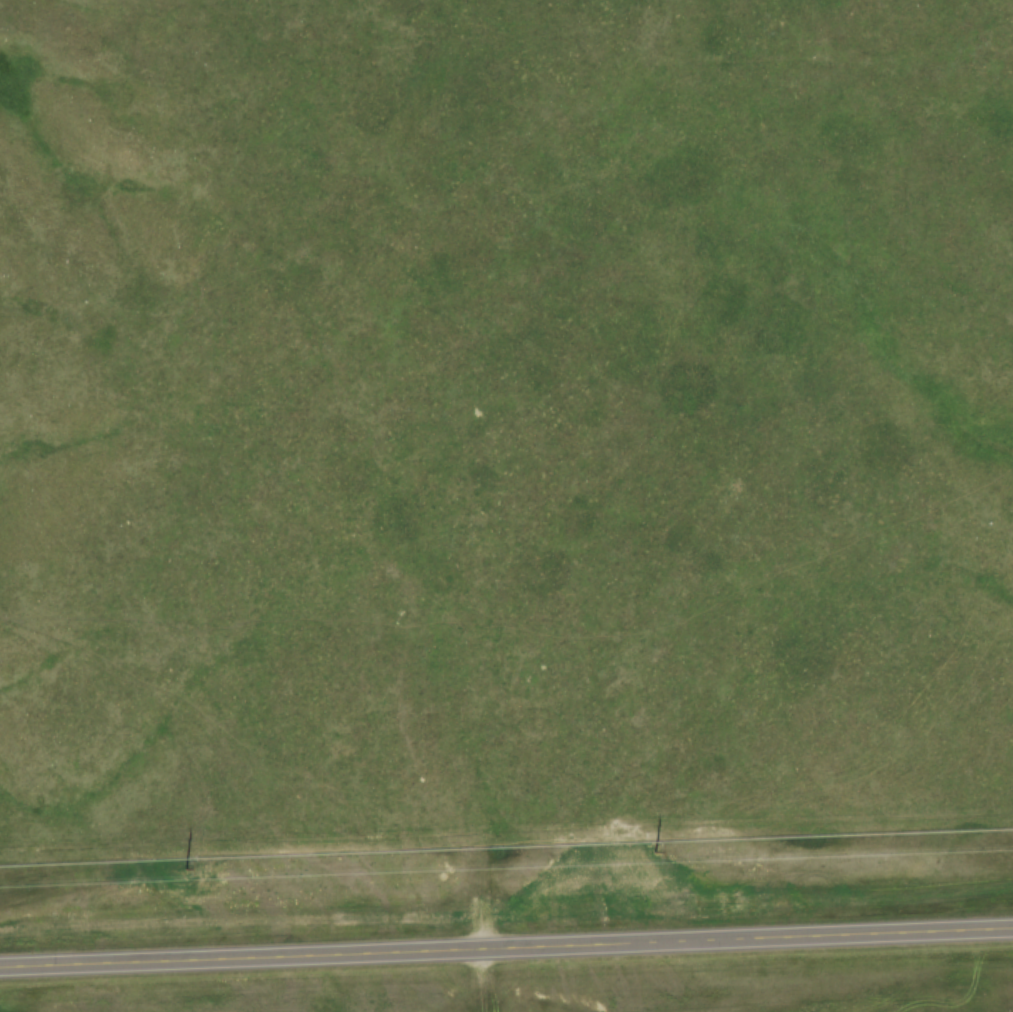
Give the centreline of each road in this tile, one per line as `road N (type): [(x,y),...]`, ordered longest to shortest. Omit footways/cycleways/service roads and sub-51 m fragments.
road 1 (secondary): [(0,968),(1012,931)]

